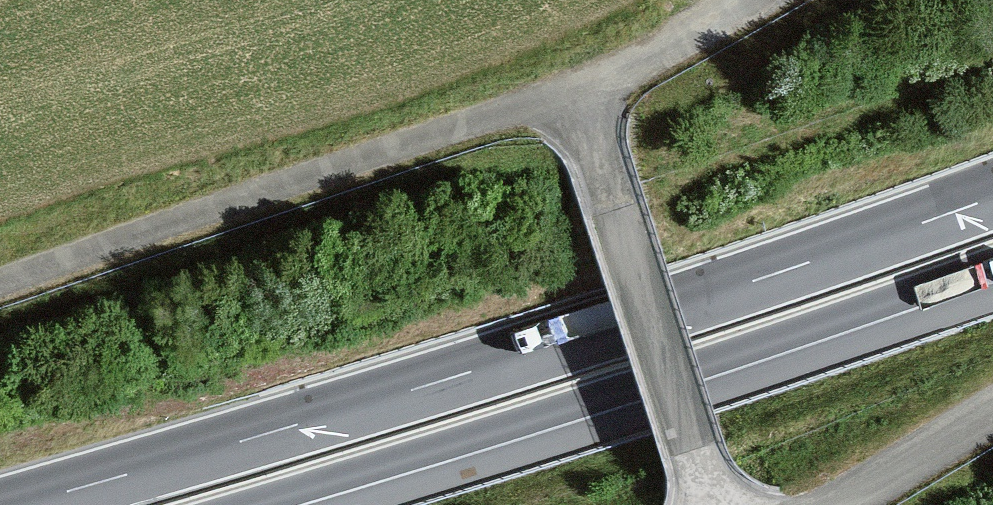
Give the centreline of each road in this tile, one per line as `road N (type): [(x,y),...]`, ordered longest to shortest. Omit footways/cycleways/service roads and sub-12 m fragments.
road 1 (trunk): [(992,197),(611,328),(19,504)]
road 2 (trunk): [(248,504),(632,387),(992,264)]

